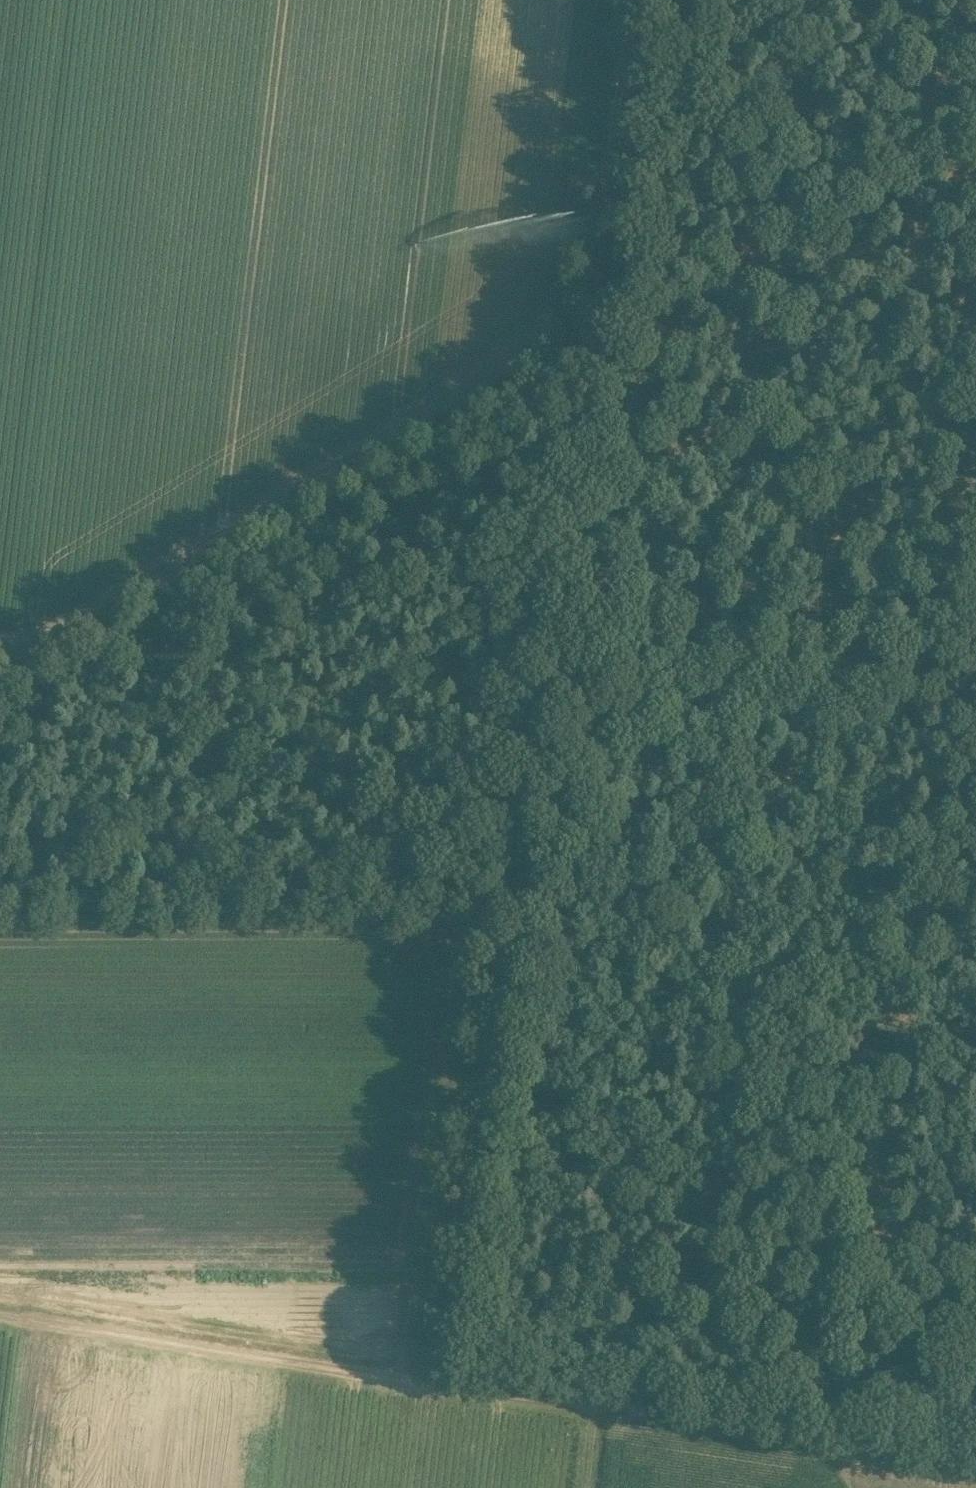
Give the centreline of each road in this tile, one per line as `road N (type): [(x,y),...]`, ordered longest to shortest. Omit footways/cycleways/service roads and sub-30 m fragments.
road 1 (track): [(565,637),(445,1383)]
road 2 (track): [(565,637),(593,463),(646,0)]
road 3 (track): [(975,1471),(445,1383)]
road 4 (track): [(445,1383),(0,1308)]
road 5 (track): [(975,686),(565,637)]

